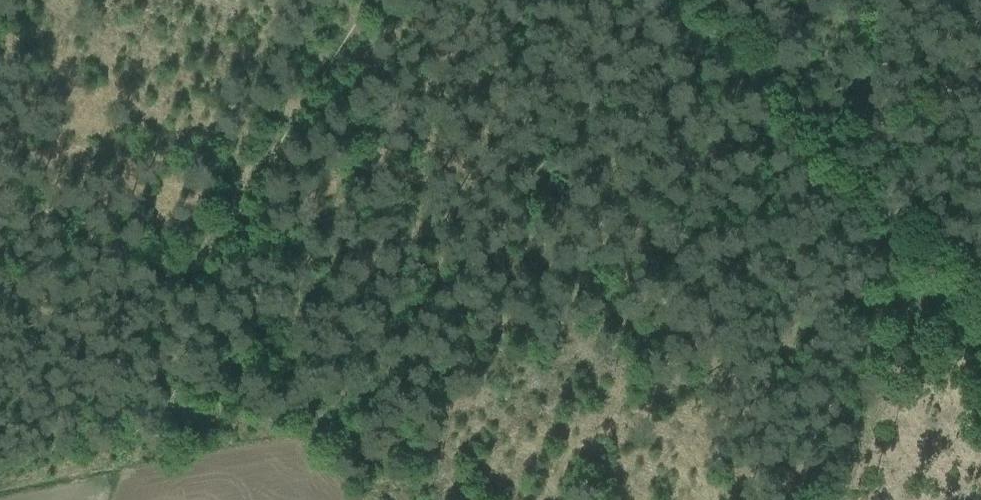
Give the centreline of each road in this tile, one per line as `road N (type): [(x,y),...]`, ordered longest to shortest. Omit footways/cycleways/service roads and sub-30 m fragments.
road 1 (track): [(360,0),(175,298),(0,196)]
road 2 (track): [(723,0),(980,316)]

